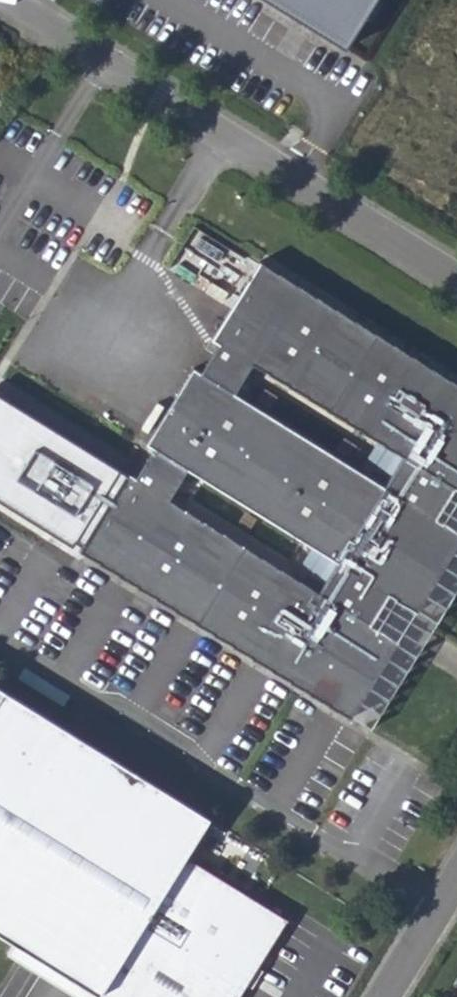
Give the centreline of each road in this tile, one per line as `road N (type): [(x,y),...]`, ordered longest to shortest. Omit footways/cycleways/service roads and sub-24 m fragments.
road 1 (unclassified): [(456,283),(4,0)]
road 2 (unclassified): [(456,884),(386,996)]

